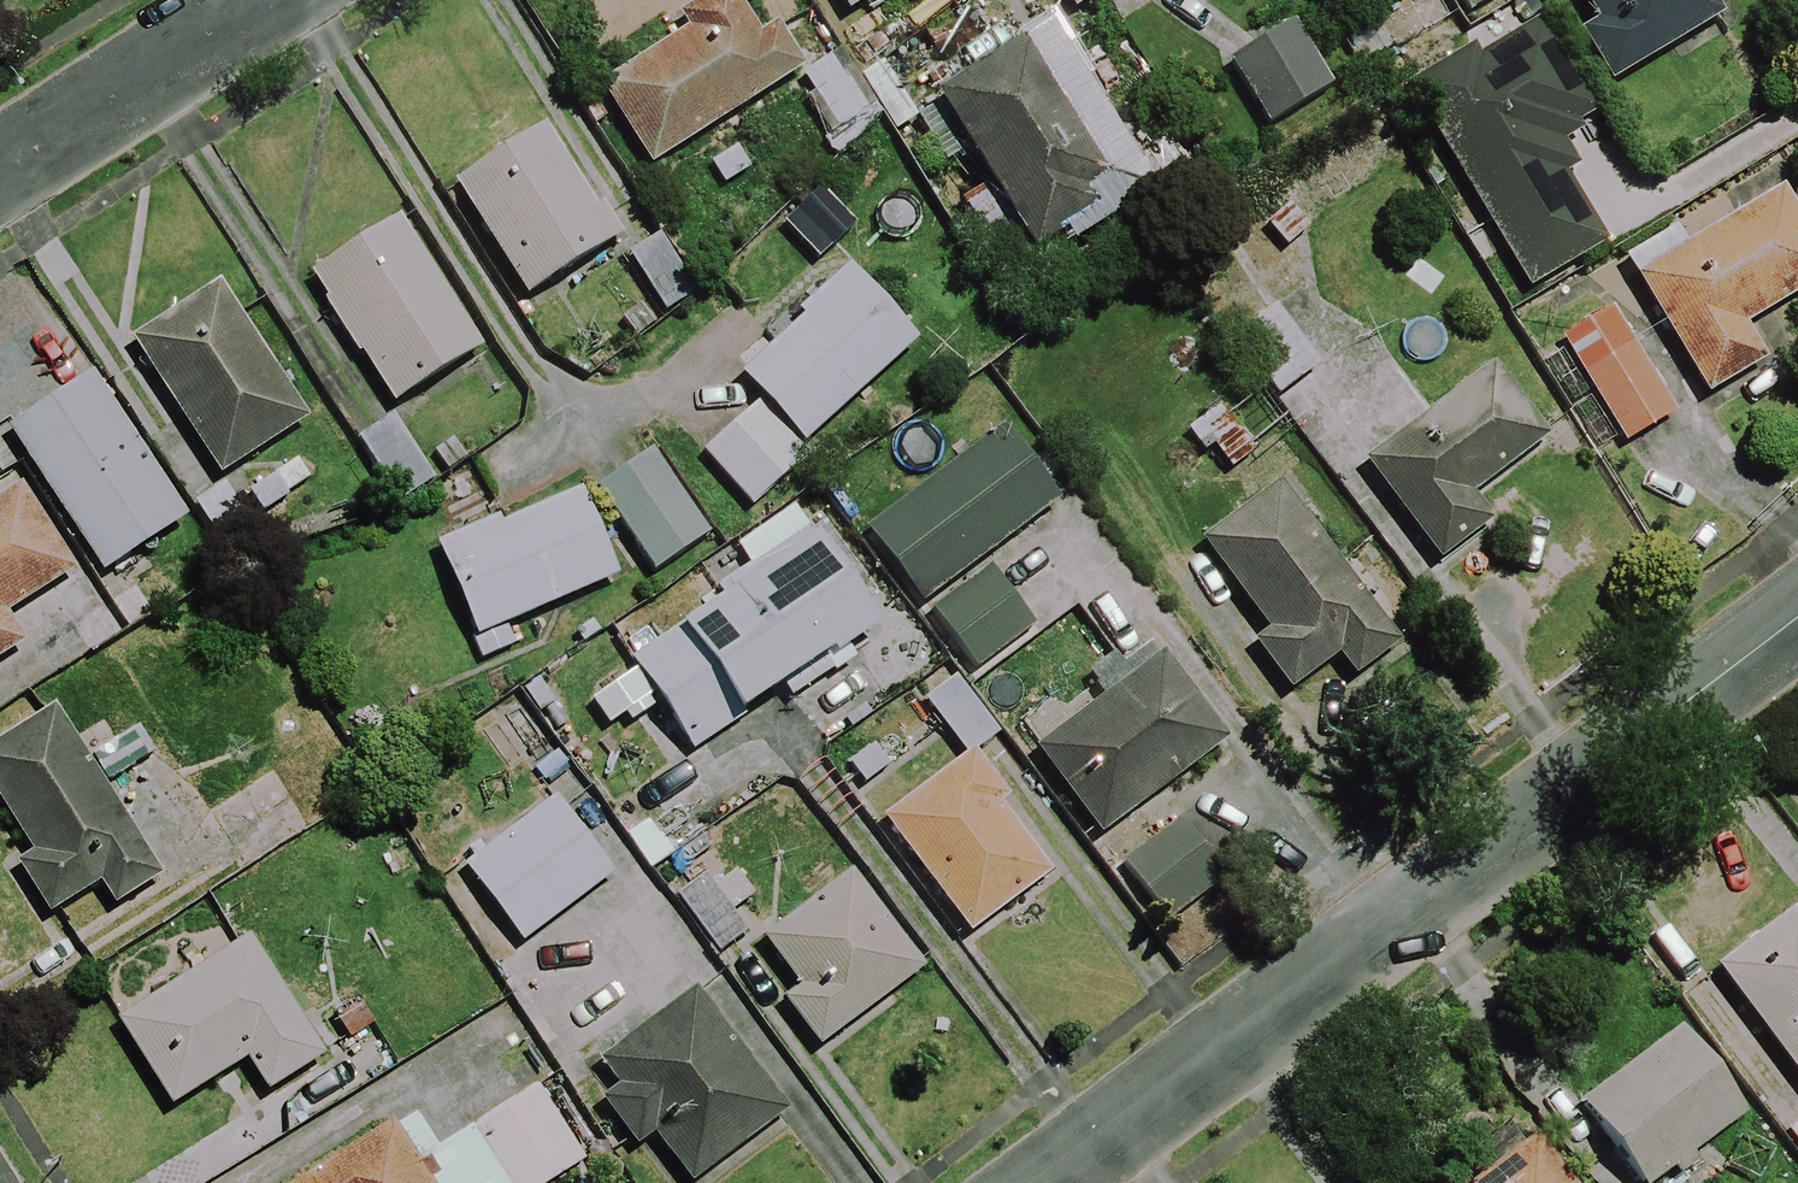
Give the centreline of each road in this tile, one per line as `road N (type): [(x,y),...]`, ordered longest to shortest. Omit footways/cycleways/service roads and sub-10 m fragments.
road 1 (residential): [(1797,612),(1048,1182)]
road 2 (residential): [(0,173),(271,0)]

